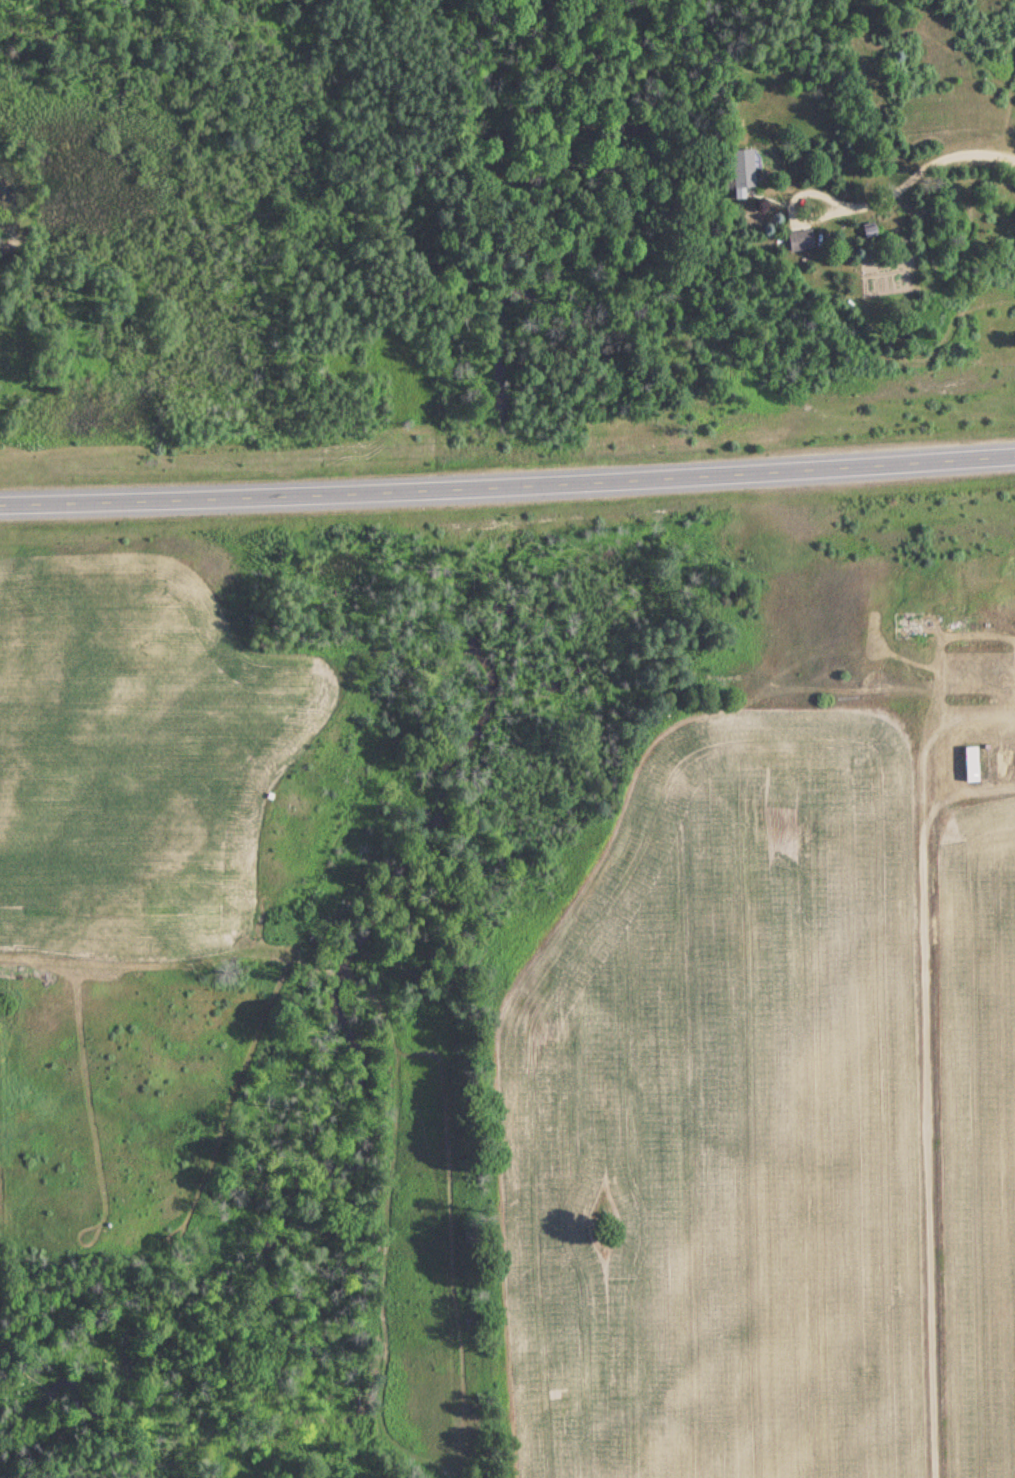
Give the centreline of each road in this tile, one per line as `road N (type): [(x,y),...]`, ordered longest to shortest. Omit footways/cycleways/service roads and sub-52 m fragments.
road 1 (secondary): [(1014,453),(687,476),(0,503)]

